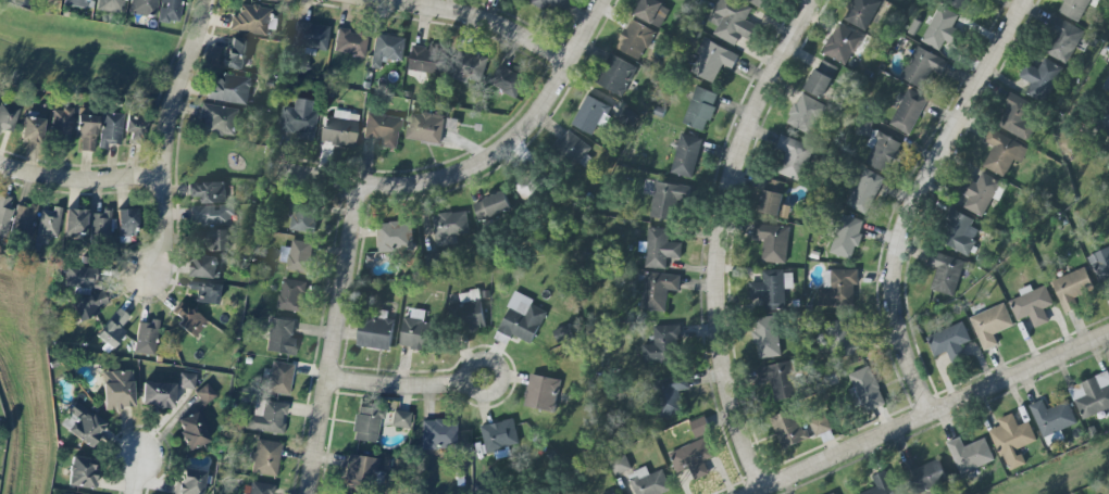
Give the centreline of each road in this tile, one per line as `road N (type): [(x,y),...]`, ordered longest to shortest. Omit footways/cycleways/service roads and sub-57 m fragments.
road 1 (residential): [(810,0),(744,127),(713,257),(726,391),(758,487)]
road 2 (residential): [(1023,0),(911,203),(888,270),(896,329),(923,413)]
road 3 (residential): [(599,0),(537,113),(496,154),(446,176),(386,186),(289,174)]
road 4 (residential): [(1108,333),(744,493)]
road 5 (residential): [(356,182),(307,493)]
road 6 (residential): [(147,274),(165,243),(173,127),(210,0)]
road 7 (residential): [(564,64),(482,17),(375,0)]
road 8 (residential): [(171,173),(98,182),(0,169)]
road 9 (residential): [(325,376),(389,385),(488,379)]

